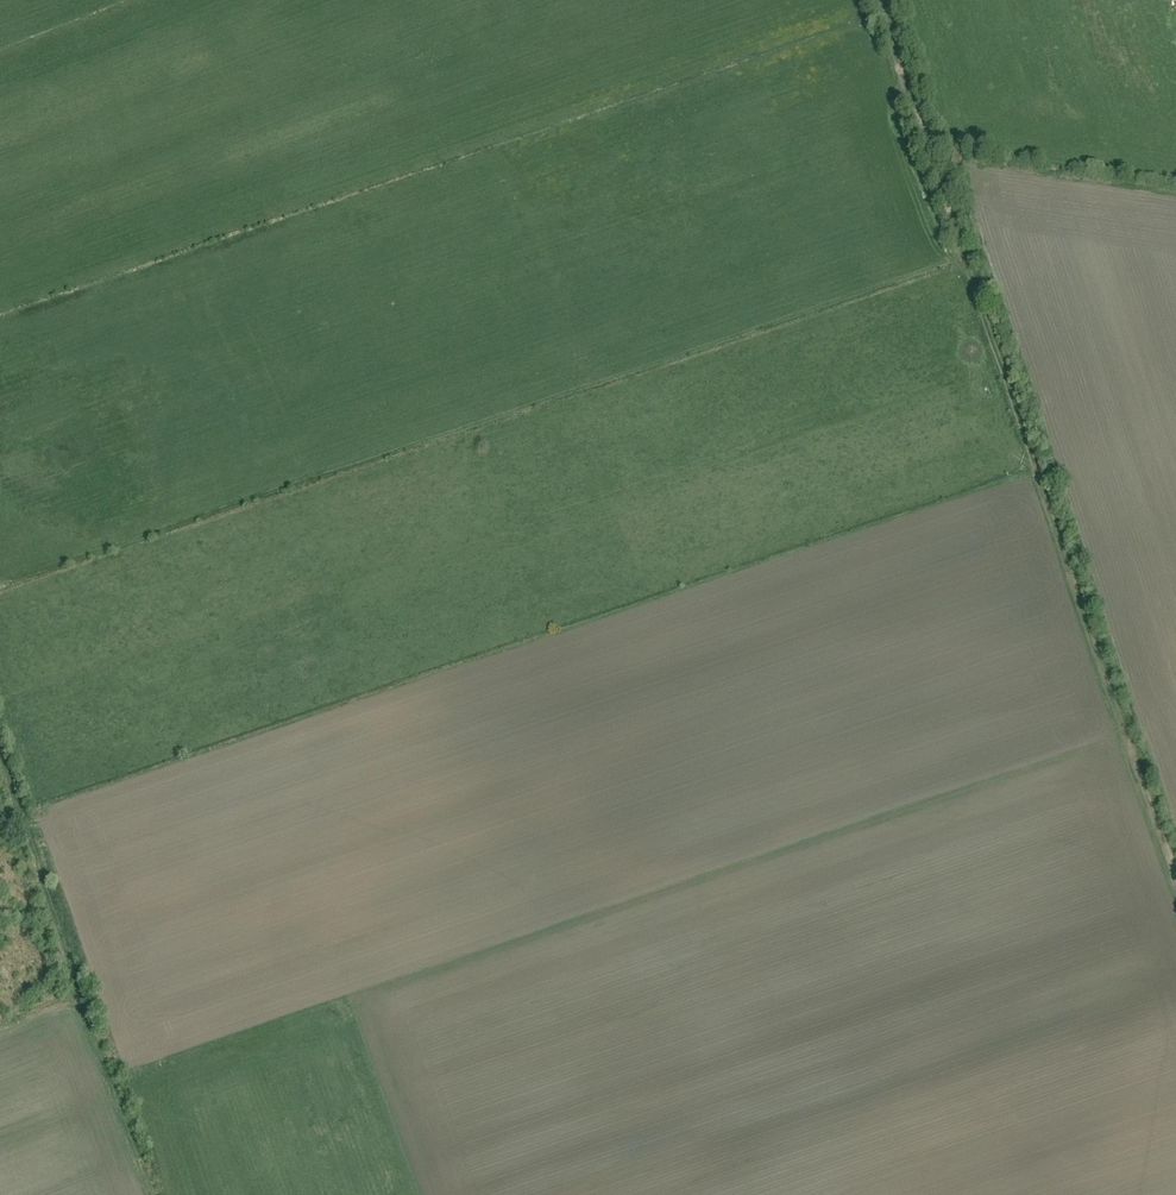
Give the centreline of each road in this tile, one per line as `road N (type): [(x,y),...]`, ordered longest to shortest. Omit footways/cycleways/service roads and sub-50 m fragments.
road 1 (track): [(1175,859),(883,0)]

